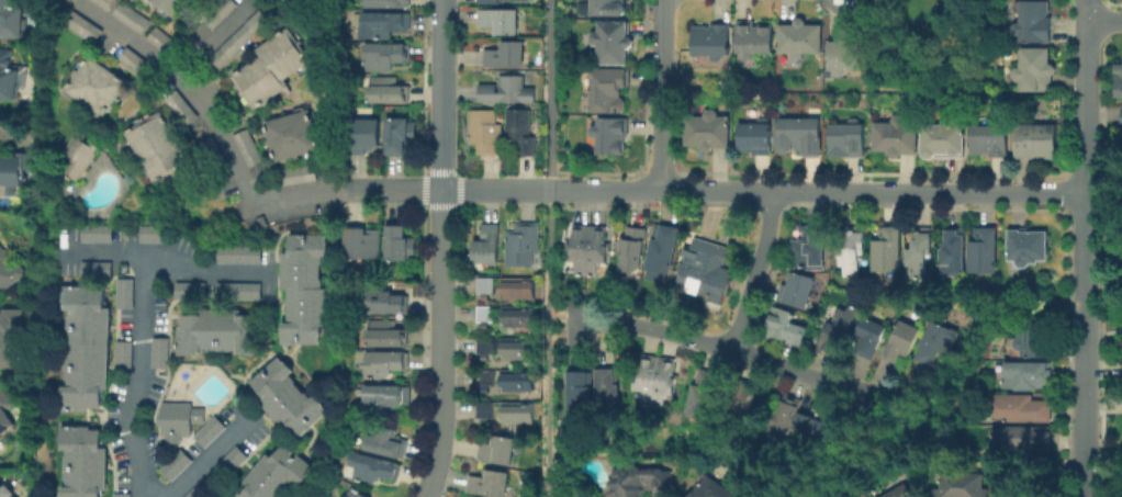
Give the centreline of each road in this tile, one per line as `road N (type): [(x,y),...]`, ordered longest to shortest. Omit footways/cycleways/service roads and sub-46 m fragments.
road 1 (residential): [(1084,190),(552,191)]
road 2 (residential): [(442,0),(444,398),(429,496)]
road 3 (residential): [(1085,0),(1085,496)]
road 4 (residential): [(908,396),(699,338),(566,318)]
road 5 (residential): [(552,191),(336,189),(255,206)]
road 6 (residential): [(255,206),(198,93),(130,32),(79,0)]
road 7 (residential): [(659,190),(663,0)]
road 8 (residential): [(773,192),(765,252),(737,348)]

